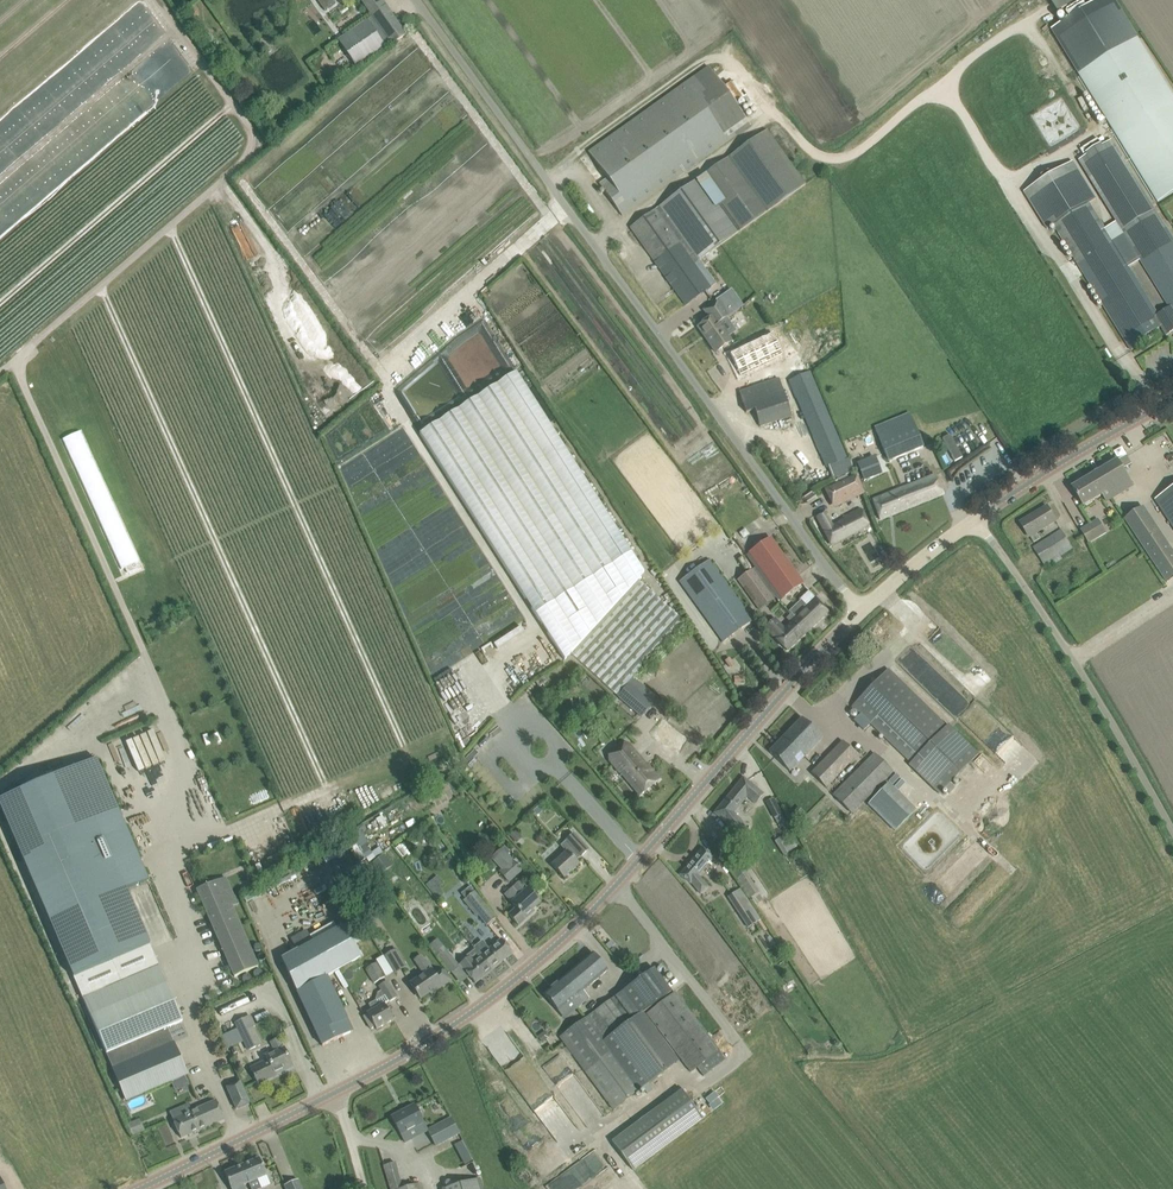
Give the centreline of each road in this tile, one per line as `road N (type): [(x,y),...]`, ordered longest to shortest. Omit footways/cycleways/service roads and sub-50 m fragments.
road 1 (tertiary): [(138,1188),(420,1046),(537,961),(863,610)]
road 2 (unclassified): [(863,610),(415,0)]
road 3 (unclassified): [(1172,832),(1041,611),(975,518)]
road 4 (tertiary): [(975,518),(1172,401)]
road 5 (tertiary): [(863,610),(975,518)]

